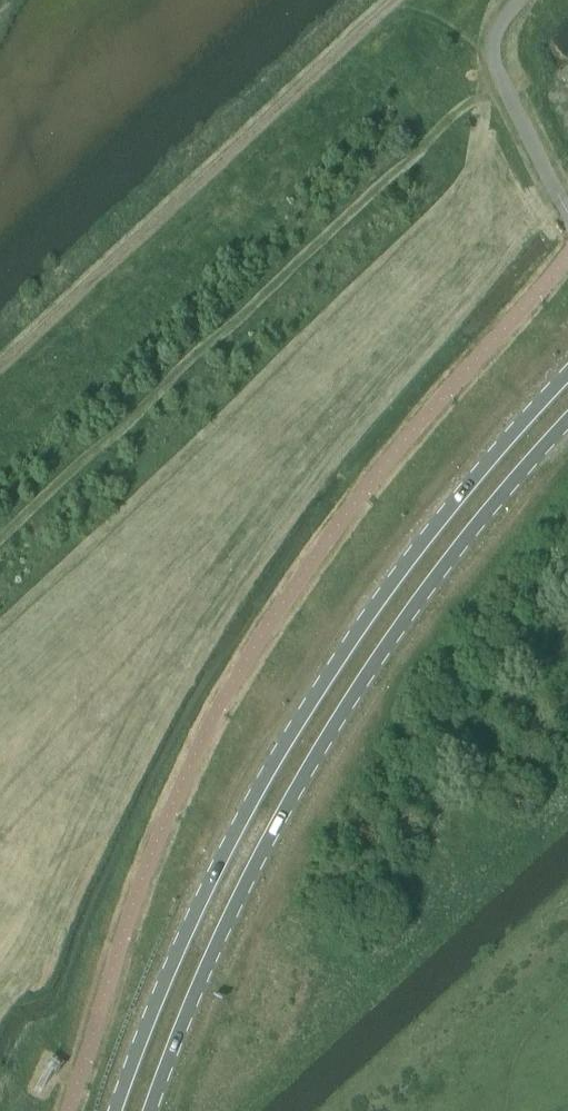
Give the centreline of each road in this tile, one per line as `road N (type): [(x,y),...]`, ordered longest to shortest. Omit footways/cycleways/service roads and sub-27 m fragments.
road 1 (primary): [(567,374),(339,659),(234,831),(113,1110)]
road 2 (primary): [(149,1110),(260,855),(364,679),(468,531),(567,423)]

